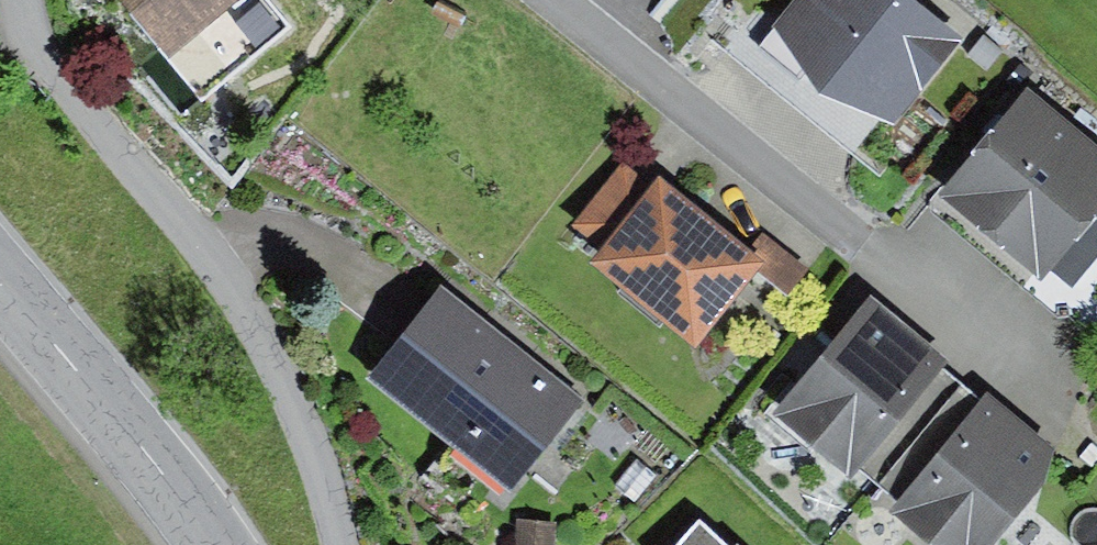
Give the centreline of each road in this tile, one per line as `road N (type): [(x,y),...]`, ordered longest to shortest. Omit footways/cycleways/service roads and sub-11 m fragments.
road 1 (residential): [(338,544),(272,314),(235,246),(121,110),(45,0)]
road 2 (residential): [(557,0),(858,230)]
road 3 (secondary): [(0,278),(214,544)]

